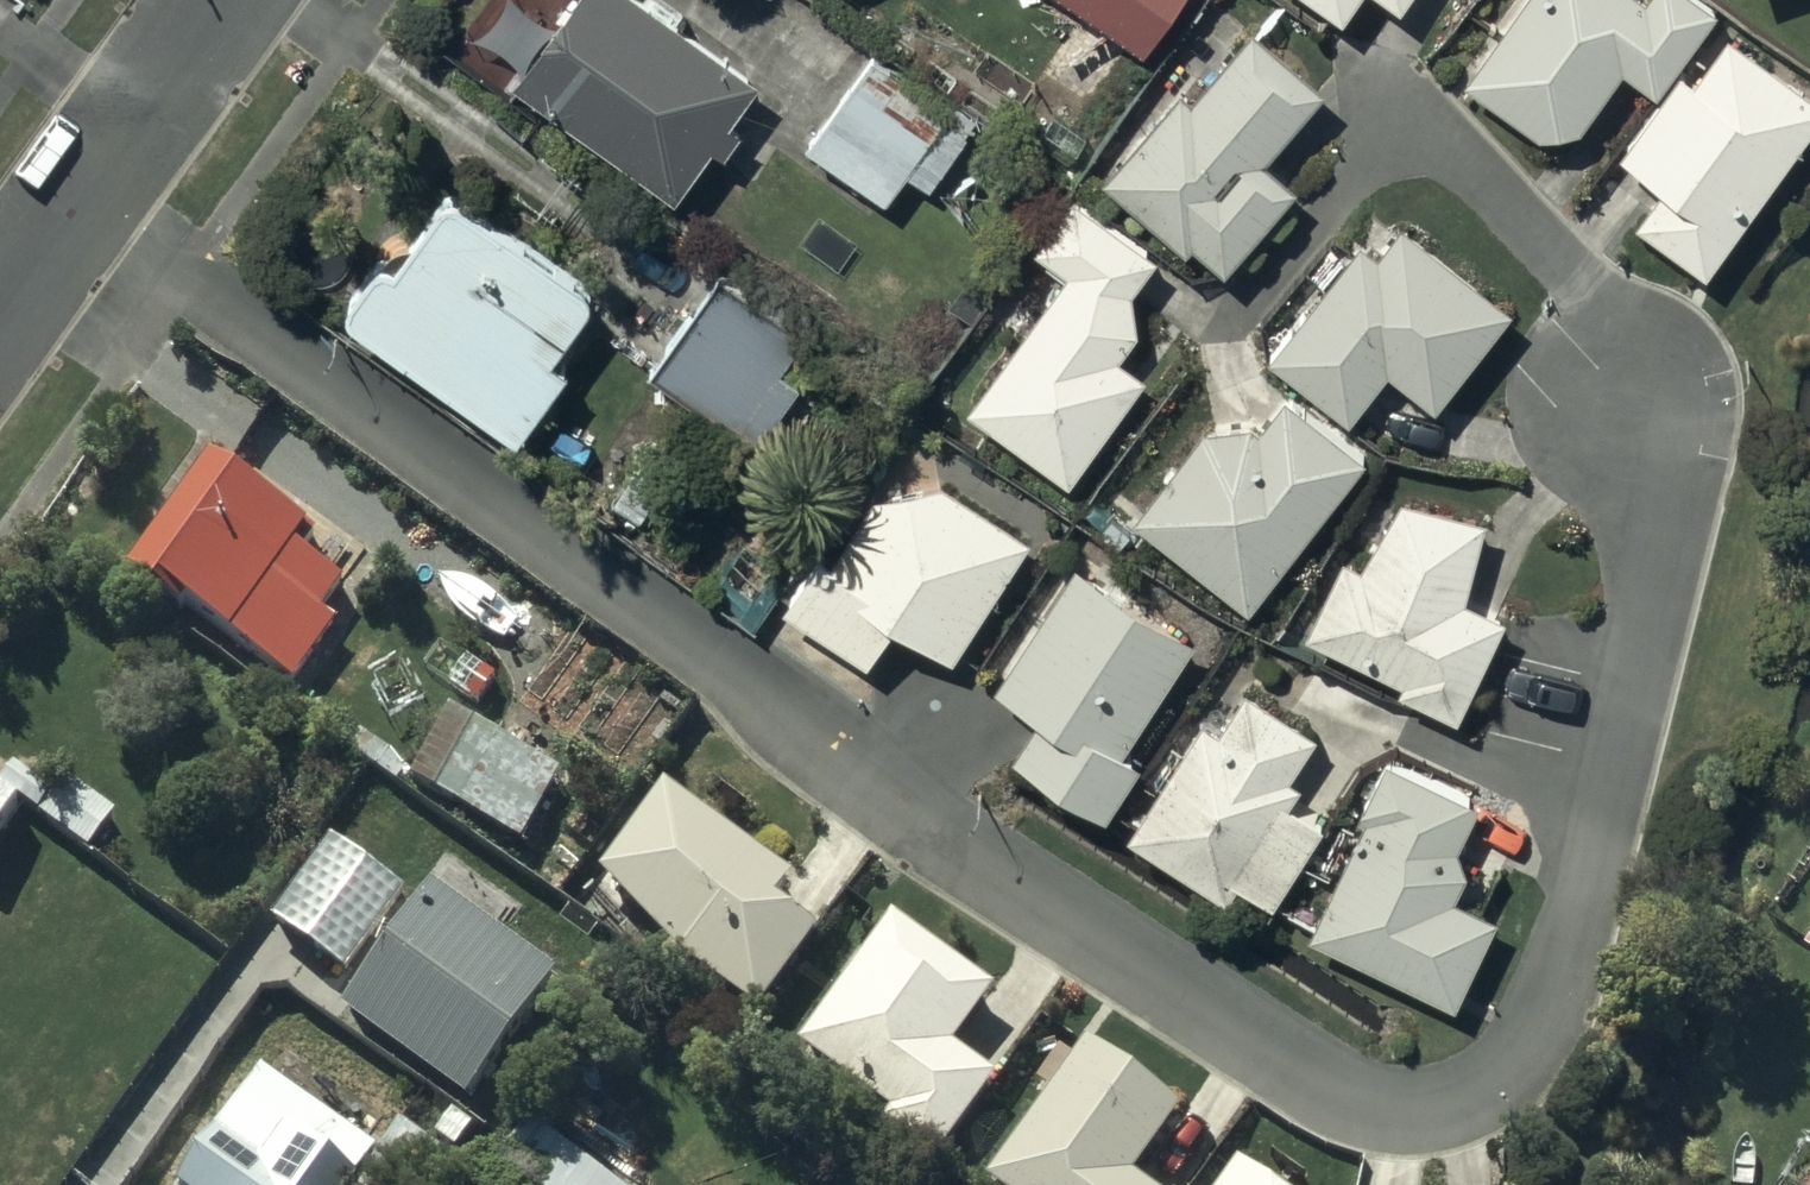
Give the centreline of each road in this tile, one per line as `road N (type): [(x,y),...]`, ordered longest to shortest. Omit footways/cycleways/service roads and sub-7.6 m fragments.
road 1 (residential): [(1641,402),(1662,555),(1572,937),(1539,1030),(1498,1082),(1444,1112),(1393,1115),(1325,1088),(844,768),(733,669),(81,203)]
road 2 (residential): [(81,203),(224,0)]
road 3 (residential): [(0,315),(81,203)]

